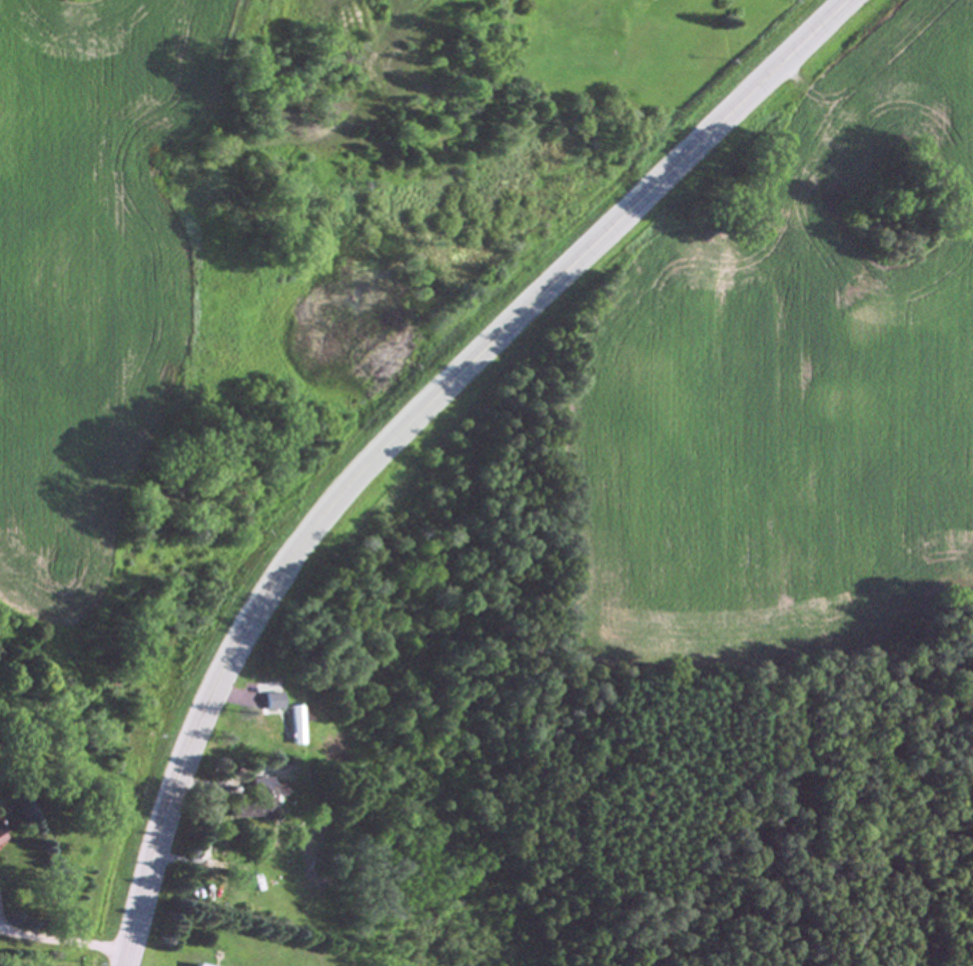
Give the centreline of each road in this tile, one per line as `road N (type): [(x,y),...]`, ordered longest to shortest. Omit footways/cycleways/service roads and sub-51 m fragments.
road 1 (secondary): [(124,965),(177,782),(212,694),(295,551),(354,476),(847,0)]

